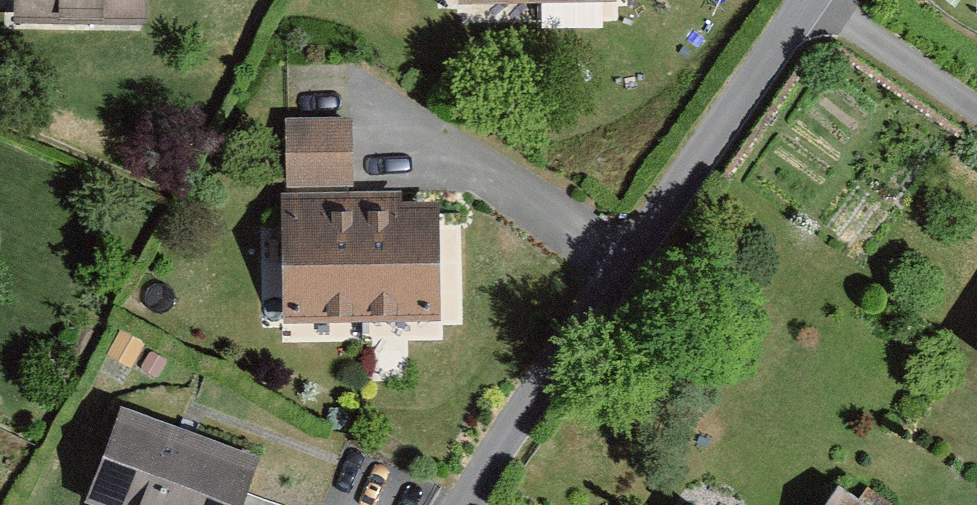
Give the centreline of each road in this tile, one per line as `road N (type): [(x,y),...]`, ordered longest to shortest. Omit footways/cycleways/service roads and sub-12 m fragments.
road 1 (residential): [(796,0),(456,504)]
road 2 (residential): [(976,120),(810,0)]

